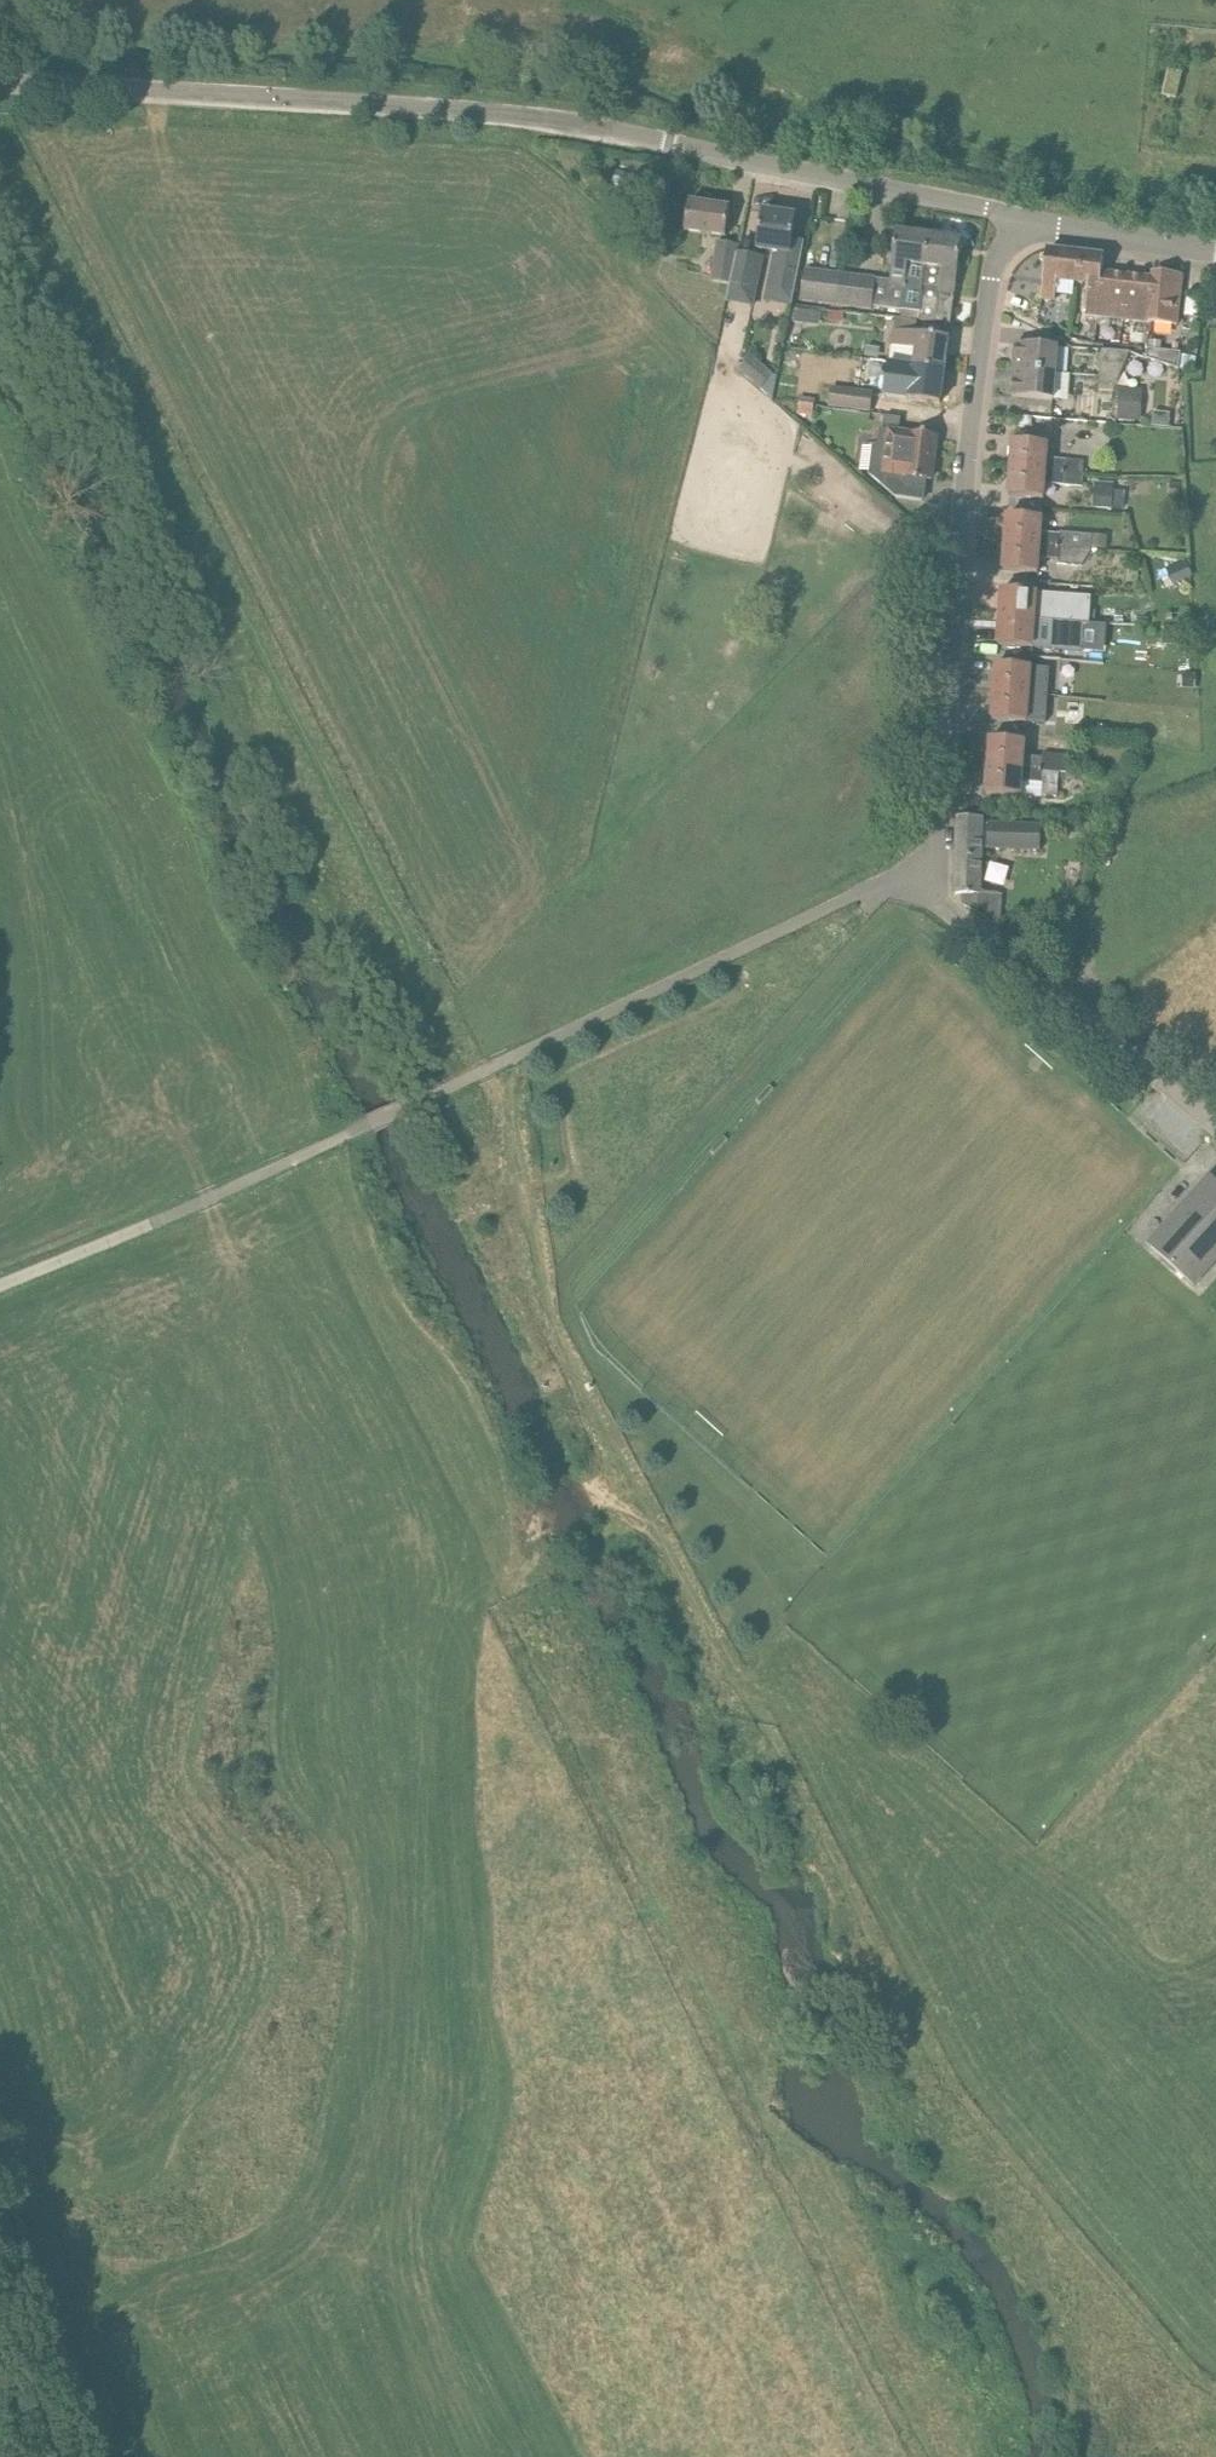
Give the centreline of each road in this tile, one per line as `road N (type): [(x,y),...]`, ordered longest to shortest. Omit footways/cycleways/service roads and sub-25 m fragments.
road 1 (unclassified): [(1020,233),(986,206),(547,118),(0,81)]
road 2 (unclassified): [(1162,1079),(952,913),(936,891),(972,414),(993,267),(1020,233)]
road 3 (unclassified): [(0,1284),(408,1105)]
road 4 (unclassified): [(85,2456),(0,2205)]
road 5 (unclassified): [(1215,249),(1056,226),(1020,233)]

